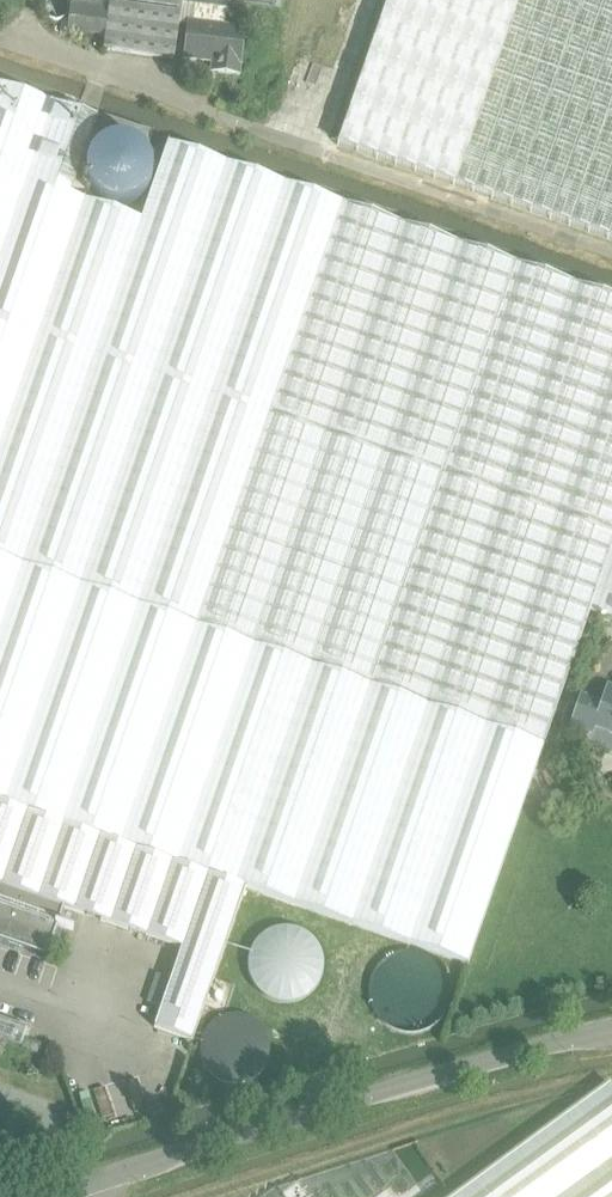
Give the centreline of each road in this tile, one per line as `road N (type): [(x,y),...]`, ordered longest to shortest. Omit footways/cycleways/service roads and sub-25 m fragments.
road 1 (tertiary): [(611,1032),(29,1196)]

